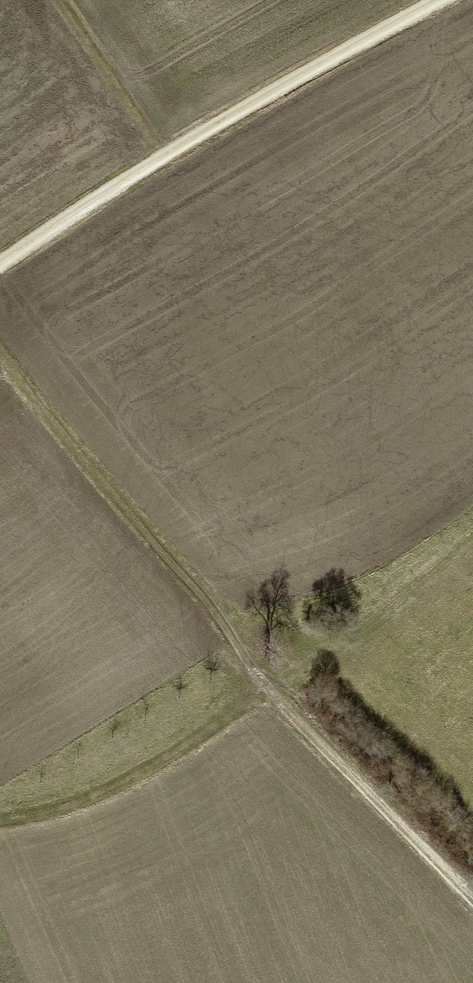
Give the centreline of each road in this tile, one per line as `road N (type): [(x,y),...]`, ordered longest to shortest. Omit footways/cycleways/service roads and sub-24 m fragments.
road 1 (track): [(472,893),(264,680),(0,343)]
road 2 (track): [(0,819),(40,812),(137,772),(210,730),(264,680),(472,529)]
road 3 (track): [(0,265),(151,159),(435,0)]
road 4 (track): [(151,159),(48,0)]

